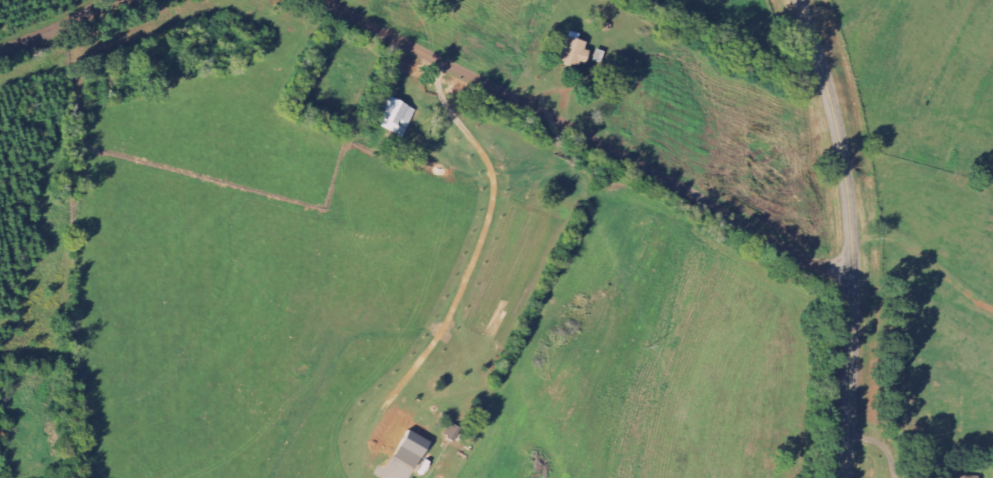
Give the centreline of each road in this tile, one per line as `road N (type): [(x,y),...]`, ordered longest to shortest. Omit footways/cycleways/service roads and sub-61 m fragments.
road 1 (residential): [(852,271),(768,256),(317,34),(275,0)]
road 2 (tertiary): [(799,0),(847,185),(847,477)]
road 3 (residential): [(0,82),(86,49),(133,0)]

